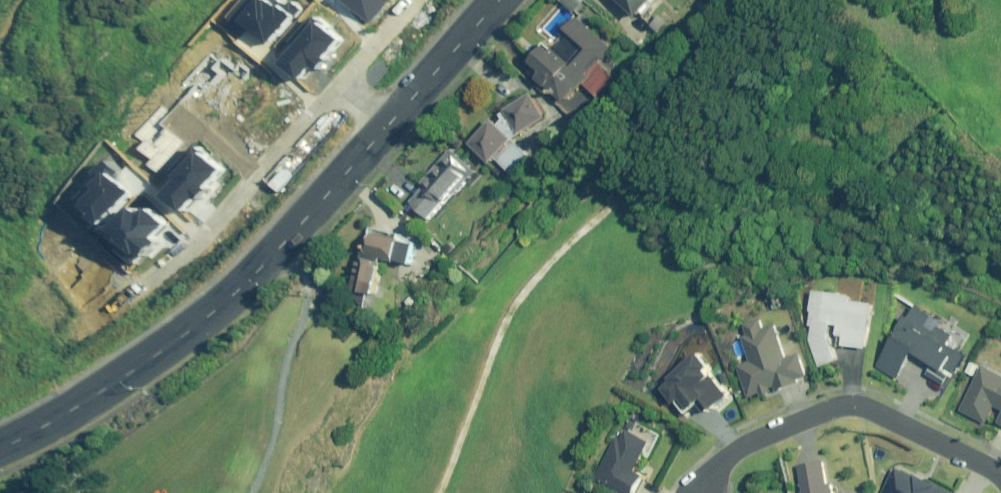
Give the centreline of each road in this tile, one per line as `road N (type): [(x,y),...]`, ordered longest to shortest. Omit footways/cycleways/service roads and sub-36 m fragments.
road 1 (tertiary): [(0,451),(187,335),(235,294),(498,0)]
road 2 (residential): [(698,492),(727,455),(837,409),(867,407),(1000,479)]

